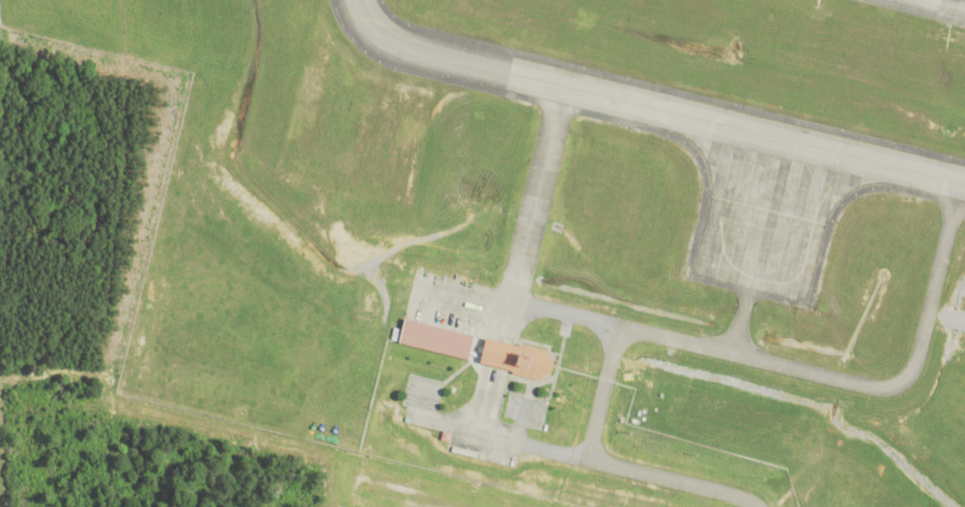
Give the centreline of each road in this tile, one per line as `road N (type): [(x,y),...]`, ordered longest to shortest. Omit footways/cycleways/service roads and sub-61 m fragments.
road 1 (residential): [(754,506),(463,431)]

